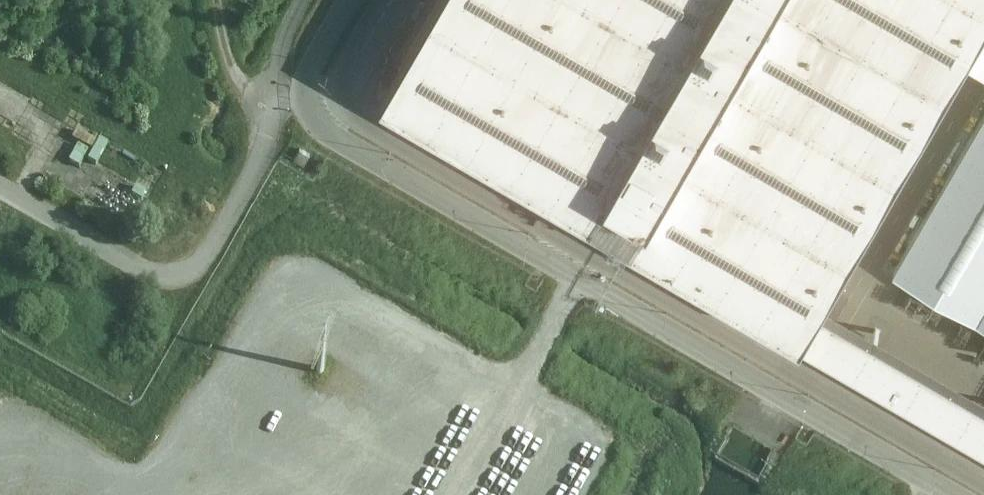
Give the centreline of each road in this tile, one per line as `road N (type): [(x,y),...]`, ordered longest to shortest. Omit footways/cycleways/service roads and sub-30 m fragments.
road 1 (unclassified): [(353,0),(308,81),(308,110),(322,131),(947,494)]
road 2 (unclassified): [(983,484),(357,113),(345,81),(391,0)]
road 3 (track): [(282,99),(254,96),(237,75),(219,0)]

